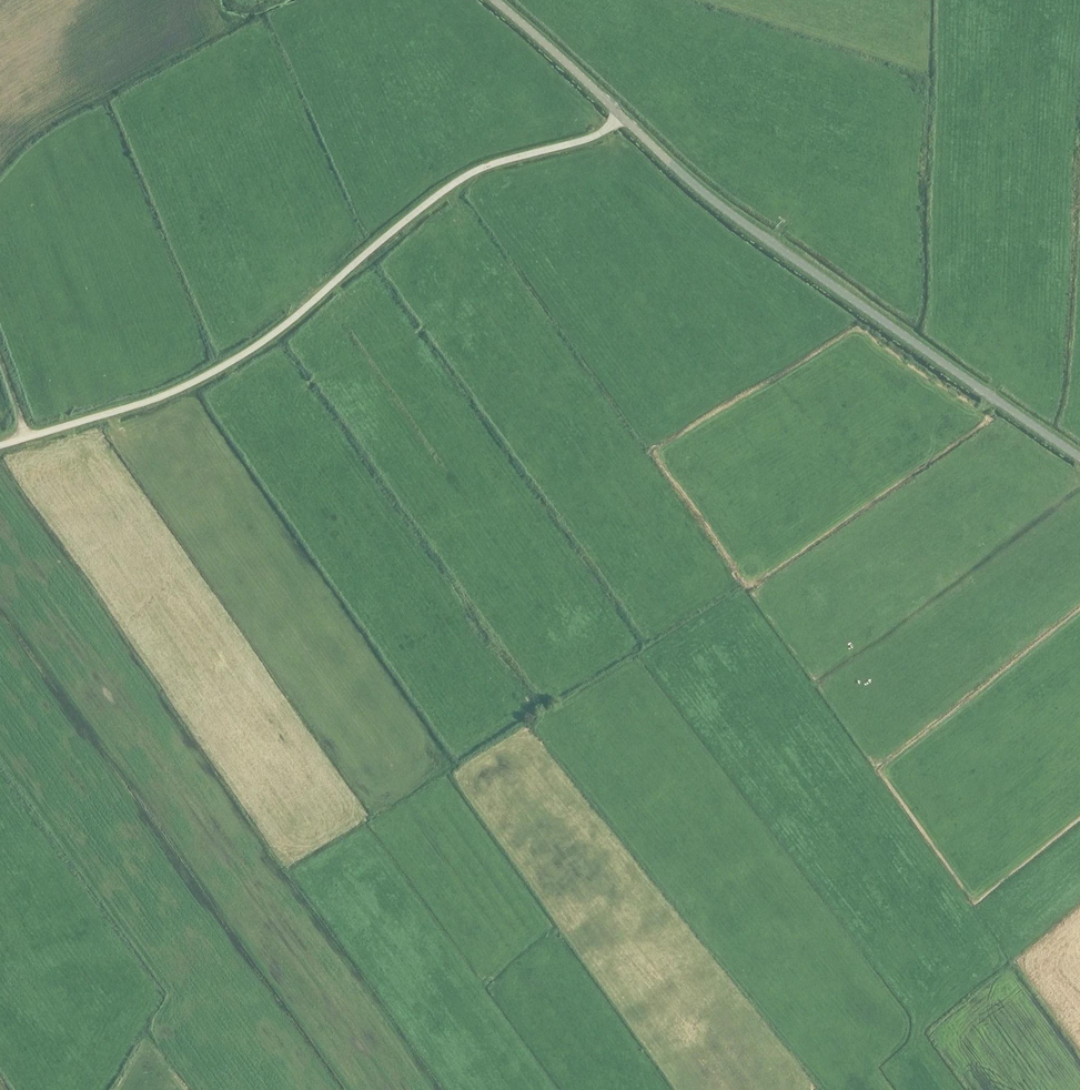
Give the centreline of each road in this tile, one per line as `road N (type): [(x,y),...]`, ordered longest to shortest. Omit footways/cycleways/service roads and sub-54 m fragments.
road 1 (unclassified): [(0,447),(140,404),(224,367),(464,177),(592,138),(621,115)]
road 2 (unclassified): [(1079,454),(701,191),(621,115)]
road 3 (unclassified): [(621,115),(493,0)]

